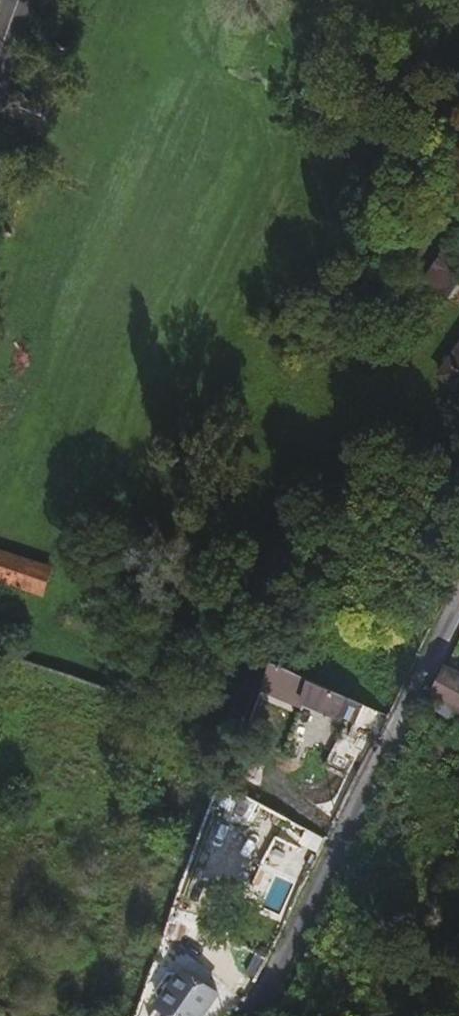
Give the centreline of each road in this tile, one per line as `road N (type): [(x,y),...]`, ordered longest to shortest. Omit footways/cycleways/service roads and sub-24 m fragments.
road 1 (unclassified): [(246,1015),(269,987),(458,607)]

